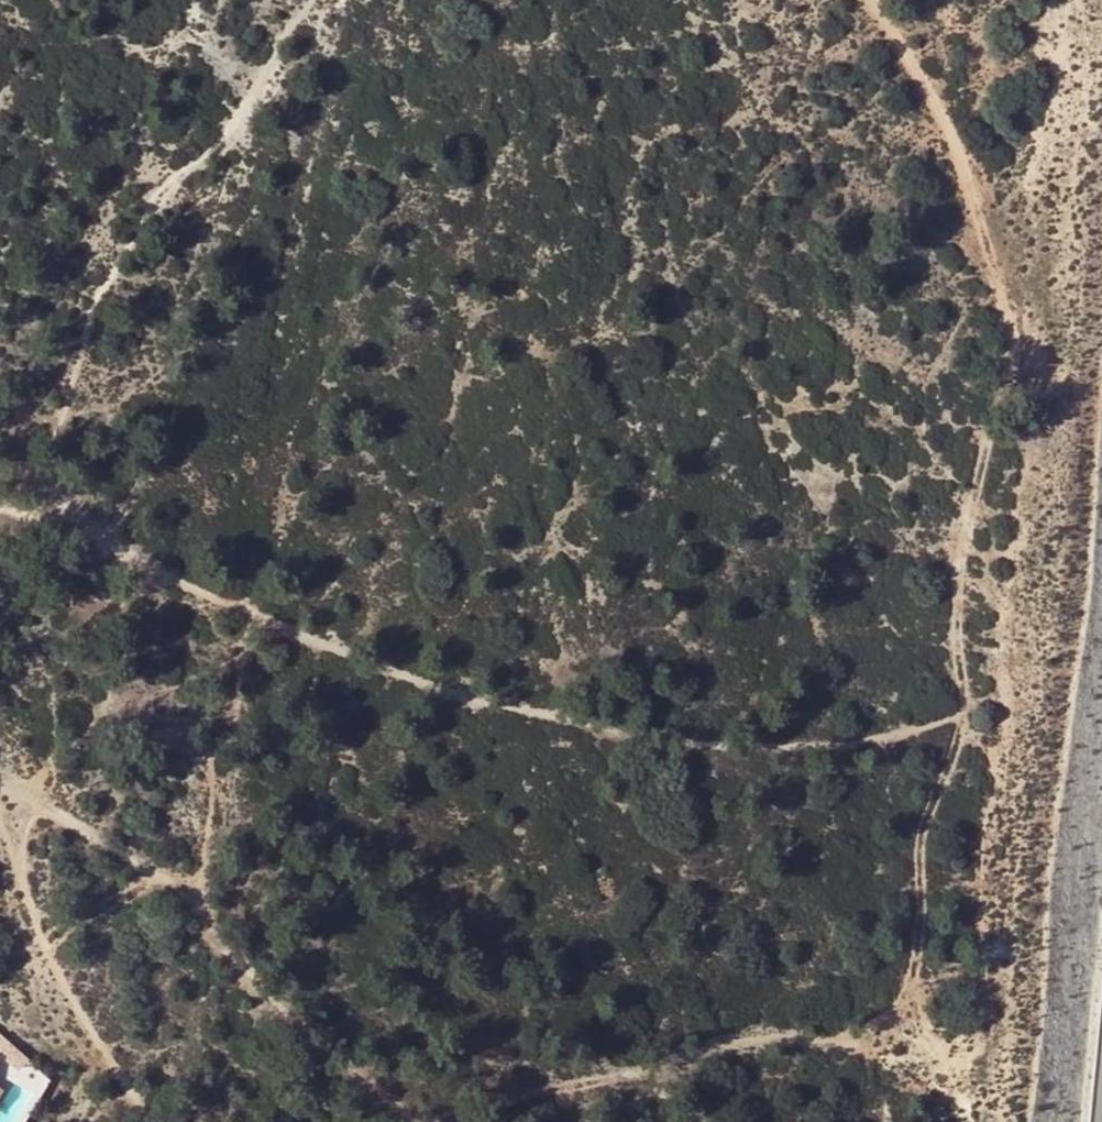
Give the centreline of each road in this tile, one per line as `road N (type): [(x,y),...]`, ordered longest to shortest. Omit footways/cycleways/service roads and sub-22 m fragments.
road 1 (track): [(39,805),(142,852),(211,912),(296,1019),(436,1121)]
road 2 (track): [(980,1121),(979,1105),(909,967),(933,828),(952,773),(959,695)]

